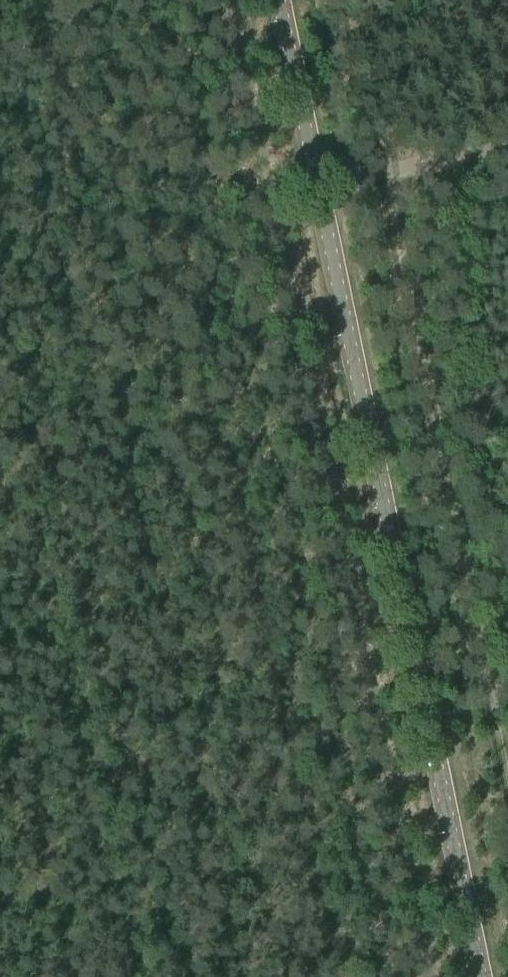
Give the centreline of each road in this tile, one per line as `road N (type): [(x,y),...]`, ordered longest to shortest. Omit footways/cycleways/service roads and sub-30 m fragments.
road 1 (secondary): [(481,976),(278,0)]
road 2 (track): [(432,976),(271,188)]
road 3 (track): [(507,789),(393,223),(404,168)]

